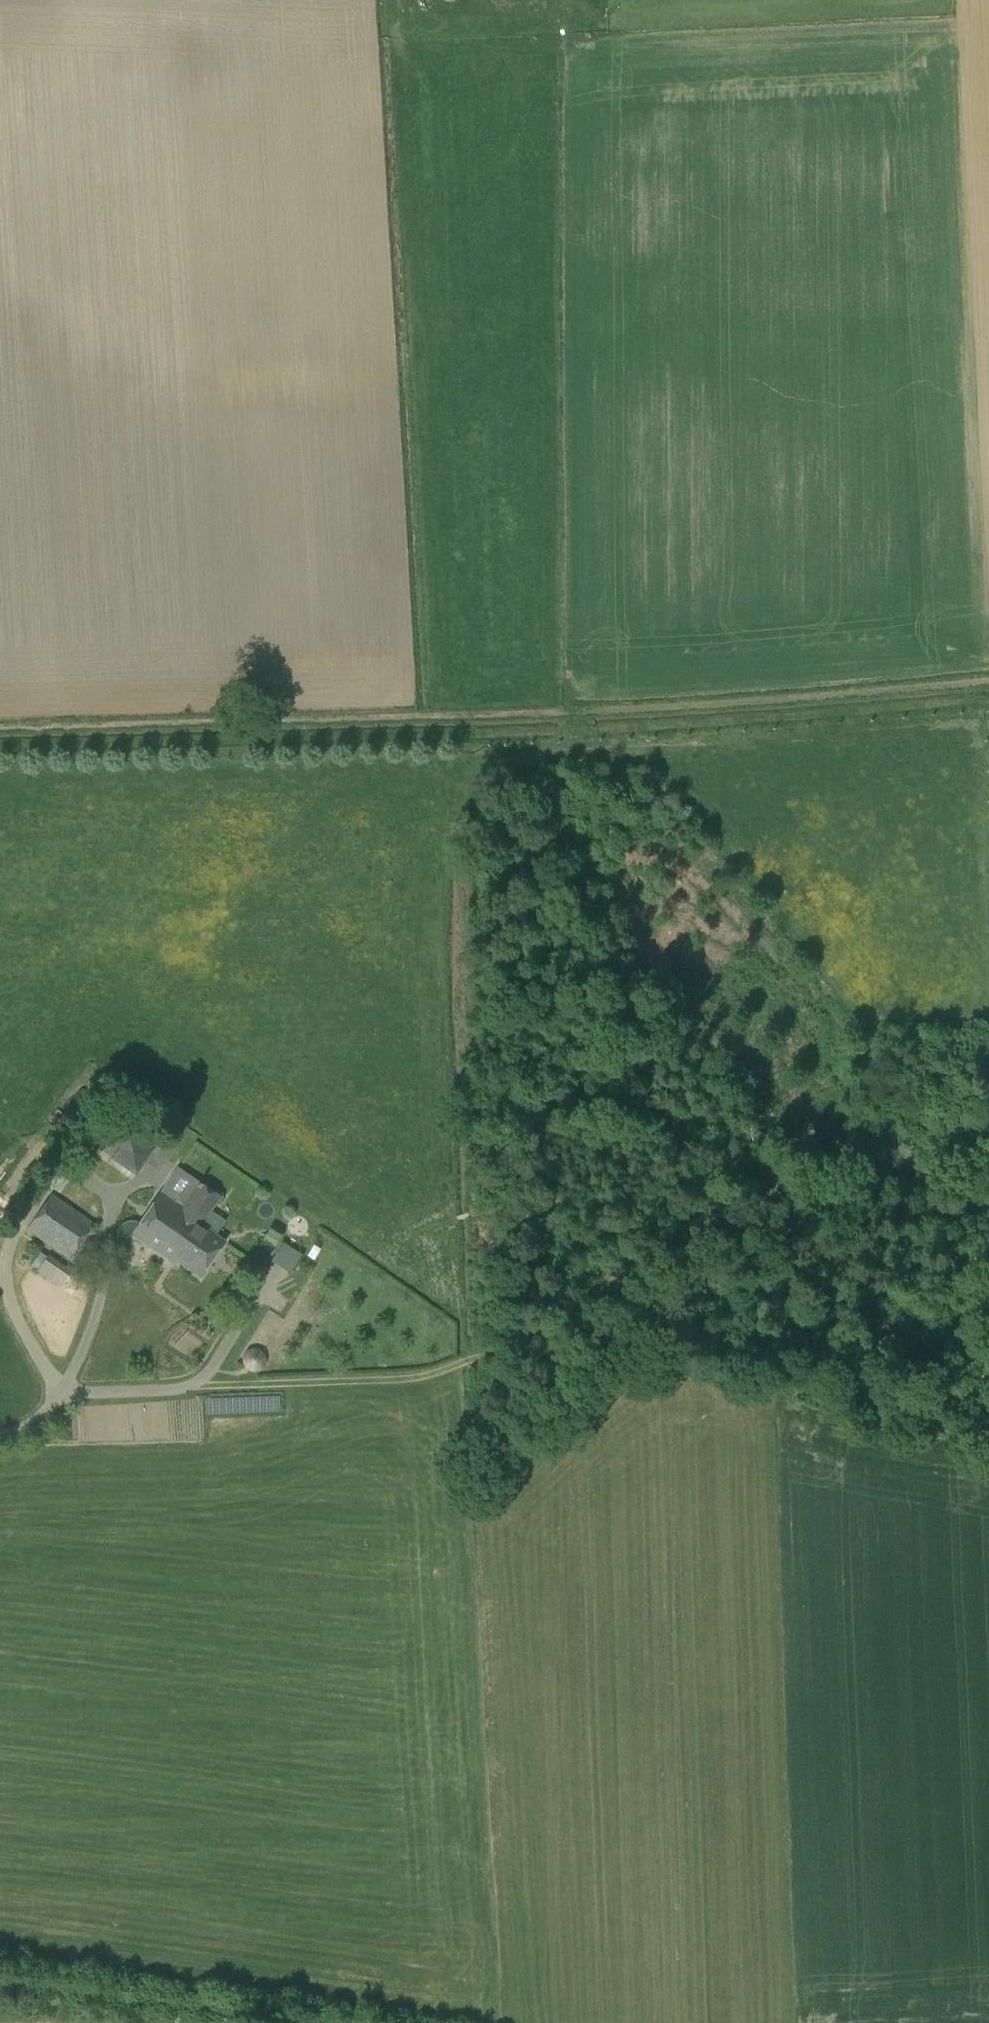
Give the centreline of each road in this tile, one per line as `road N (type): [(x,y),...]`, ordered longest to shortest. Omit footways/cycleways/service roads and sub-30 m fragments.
road 1 (unclassified): [(0,1433),(17,1433),(60,1393),(104,1287)]

